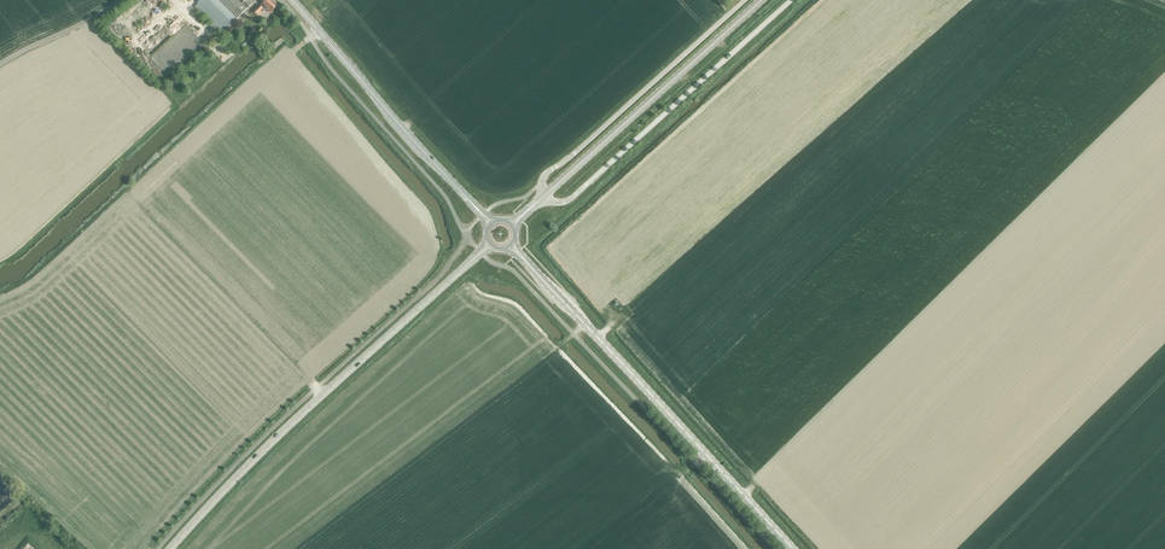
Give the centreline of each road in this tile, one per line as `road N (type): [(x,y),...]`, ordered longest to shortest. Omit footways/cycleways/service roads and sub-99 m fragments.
road 1 (secondary): [(170,548),(264,449),(489,245)]
road 2 (secondary): [(792,548),(511,246)]
road 3 (unclassified): [(544,196),(570,199),(791,0)]
road 4 (secondary): [(490,224),(291,0)]
road 5 (secondary): [(544,196),(763,0)]
road 6 (unclassified): [(544,196),(547,172),(745,0)]
road 7 (track): [(118,0),(0,64)]

